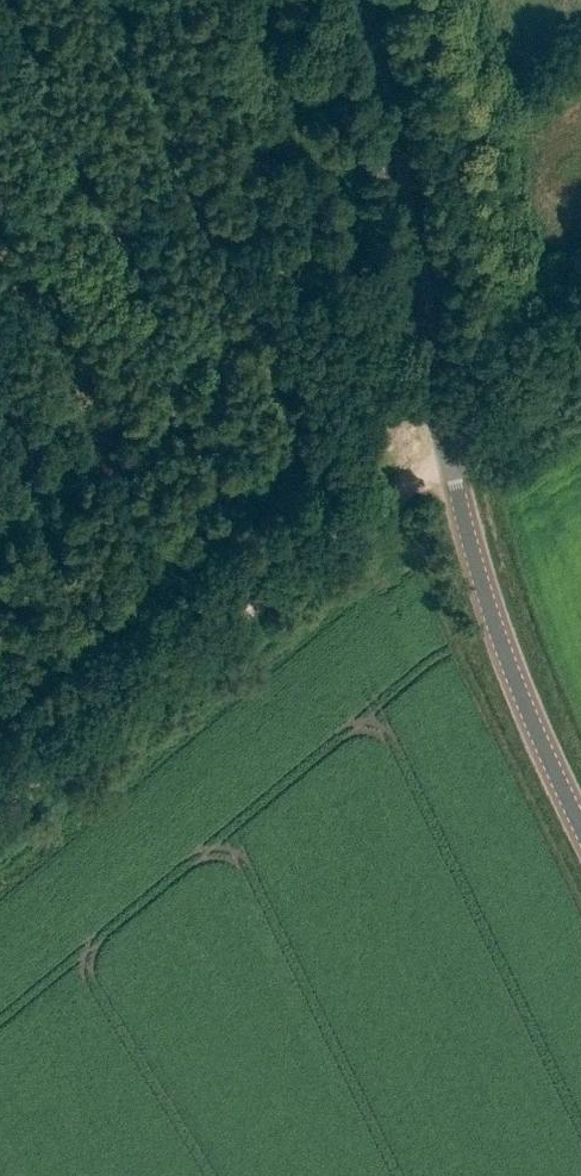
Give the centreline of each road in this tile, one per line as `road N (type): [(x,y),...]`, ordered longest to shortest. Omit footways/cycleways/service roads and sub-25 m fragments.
road 1 (secondary): [(580,826),(524,703),(470,535),(354,0)]
road 2 (track): [(580,370),(345,537),(0,821)]

